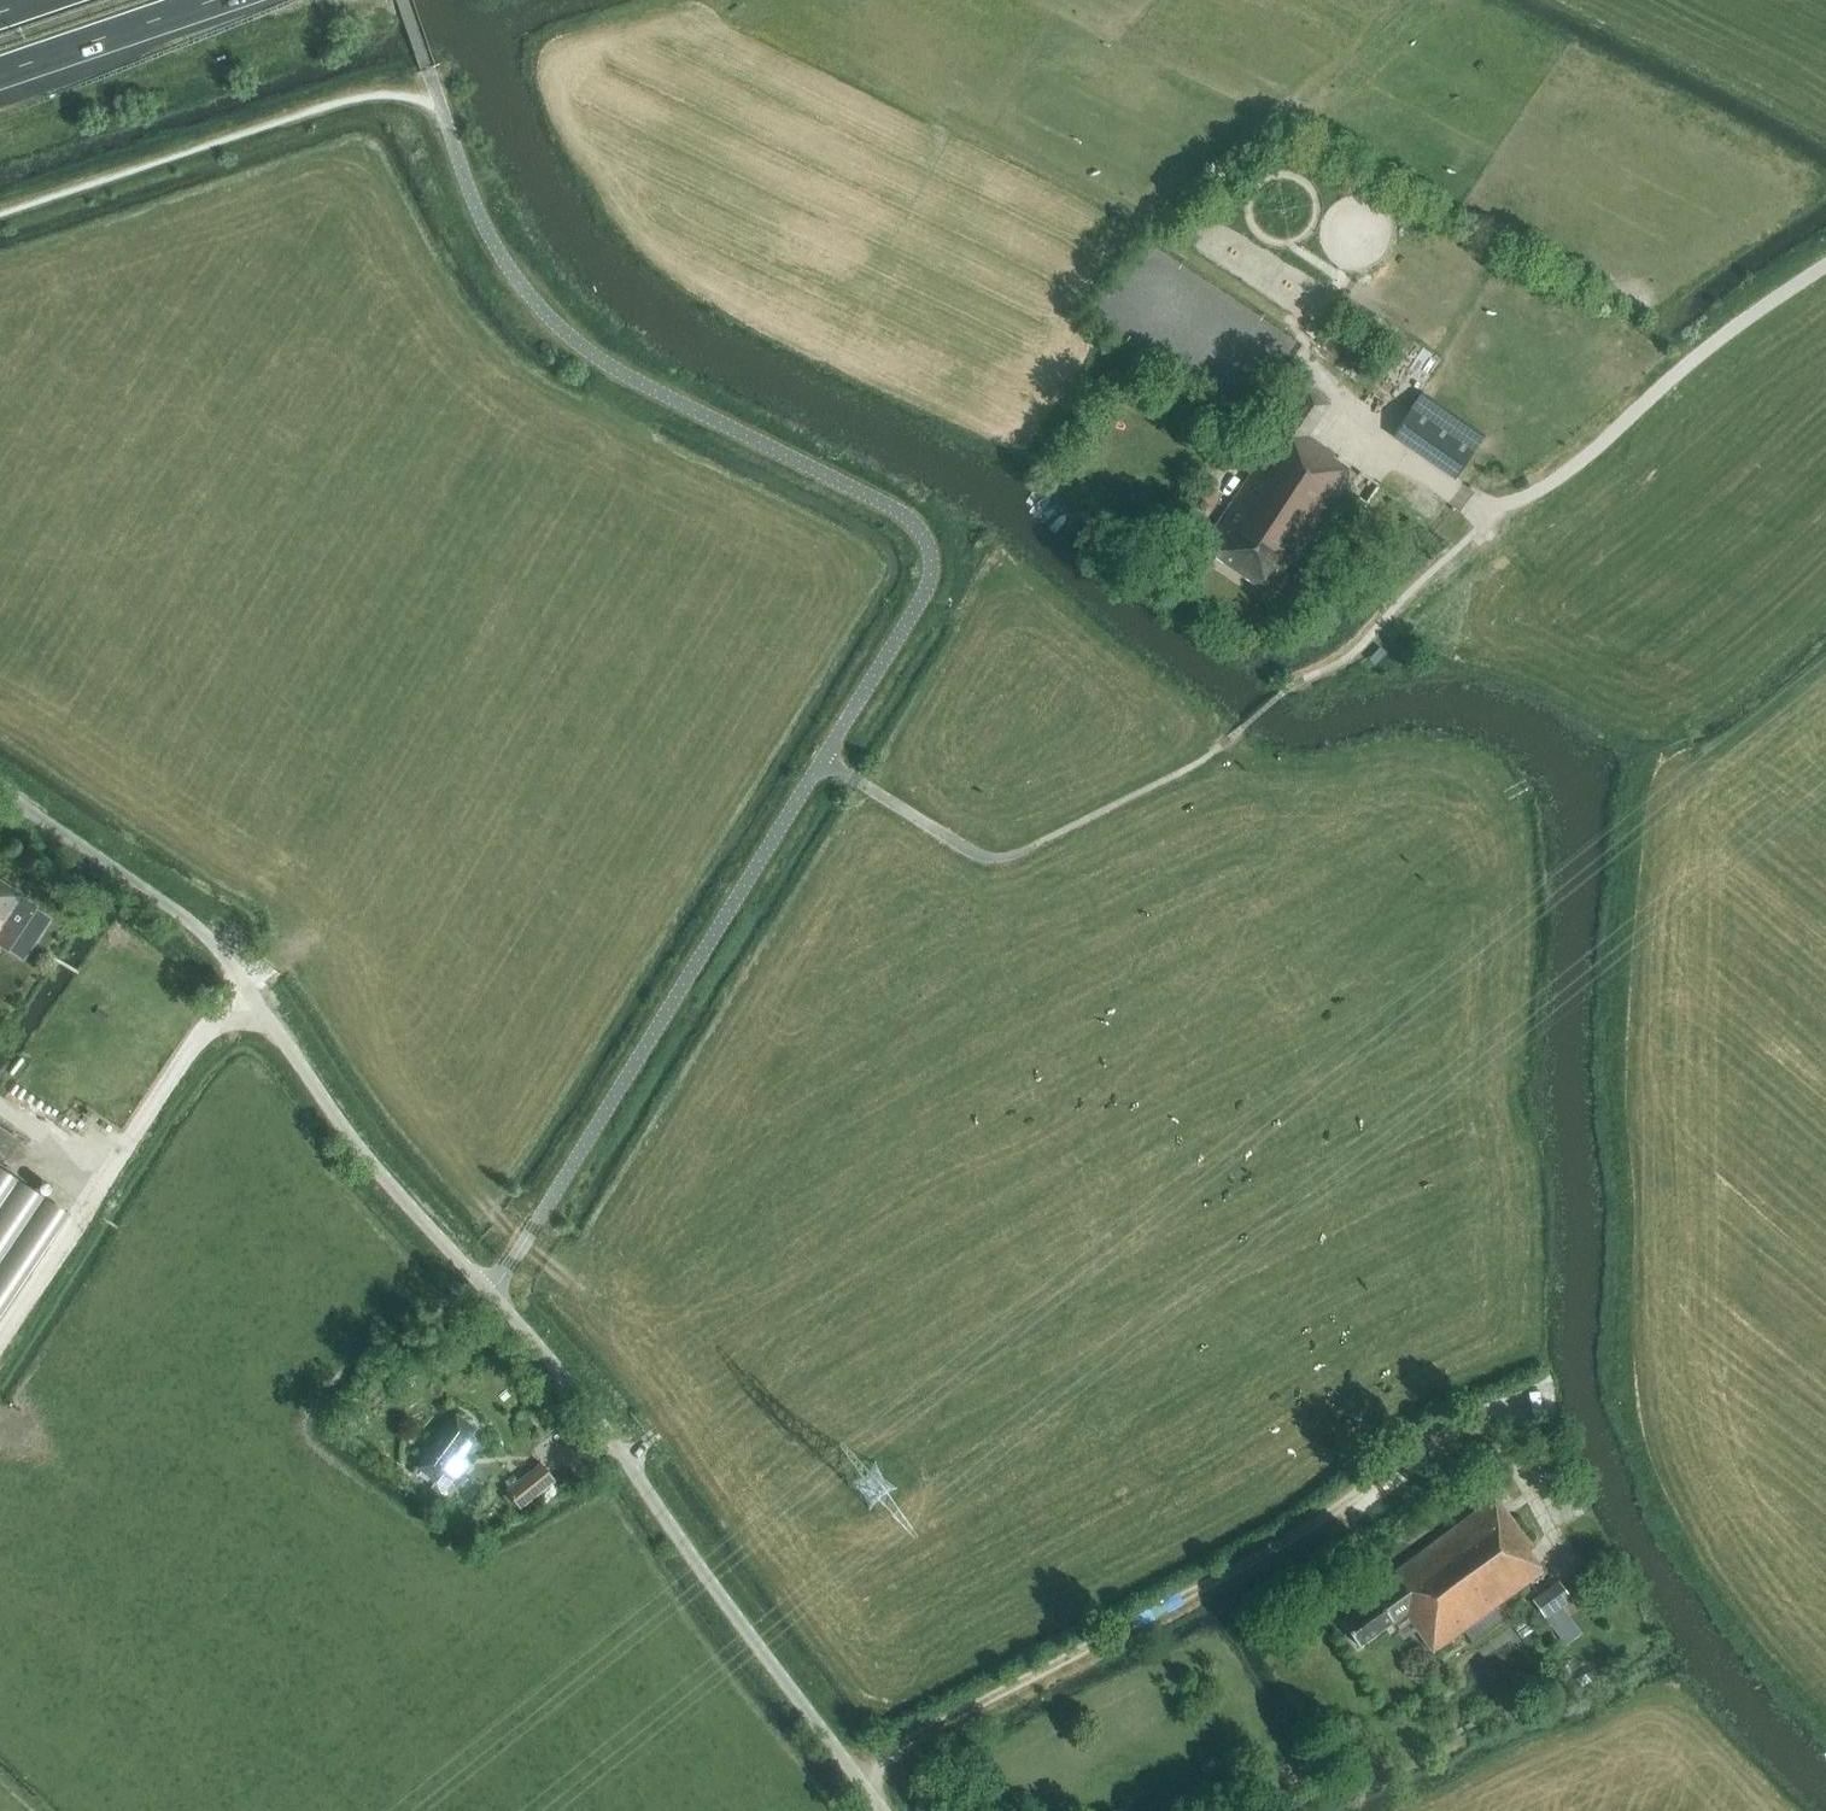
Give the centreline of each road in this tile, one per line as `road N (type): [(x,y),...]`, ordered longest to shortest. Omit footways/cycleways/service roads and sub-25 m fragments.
road 1 (unclassified): [(882,1810),(583,1402),(374,1167),(215,946),(0,791)]
road 2 (unclassified): [(1489,518),(1585,458),(1721,336),(1825,265)]
road 3 (track): [(1137,220),(1315,342),(1329,386),(1354,407),(1346,424)]
road 4 (trunk): [(0,75),(219,0)]

